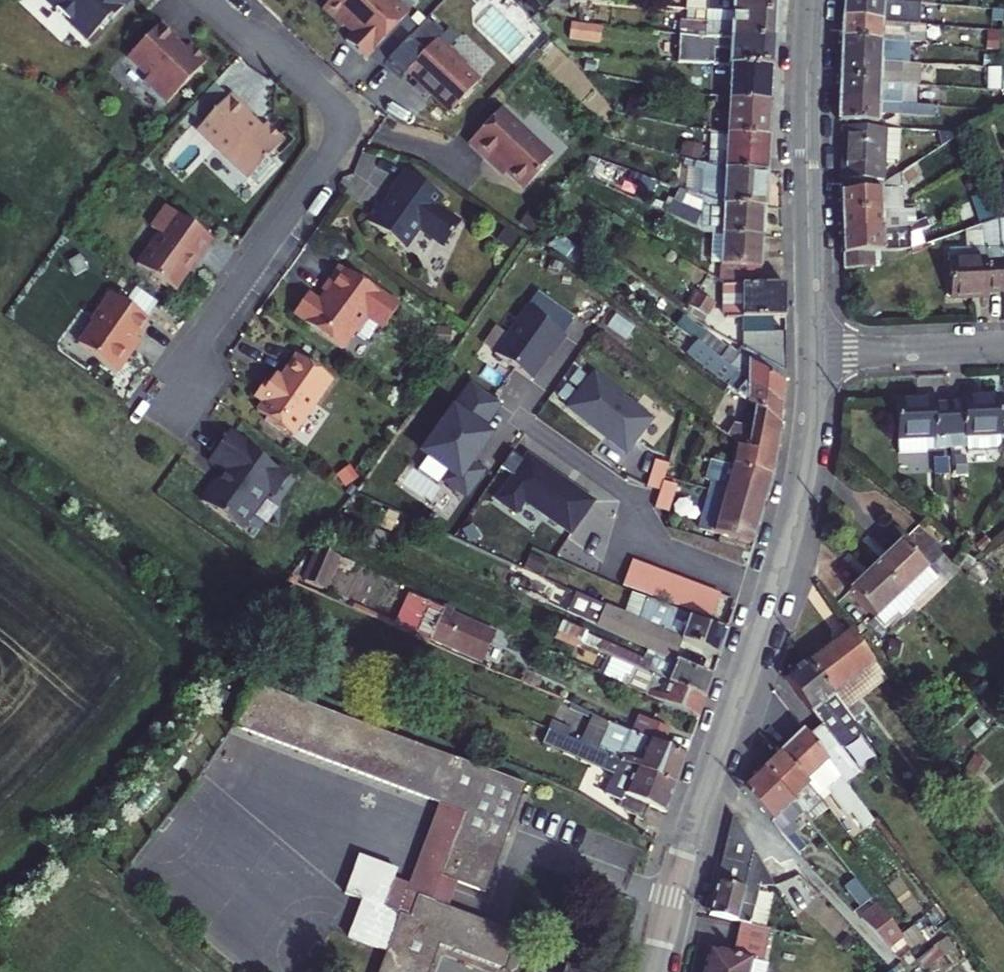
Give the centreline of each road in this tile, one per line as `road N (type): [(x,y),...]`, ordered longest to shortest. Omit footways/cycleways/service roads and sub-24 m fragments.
road 1 (residential): [(652,971),(680,857),(789,525),(810,356)]
road 2 (residential): [(160,398),(336,136),(327,97),(212,0)]
road 3 (residential): [(810,356),(811,0)]
road 4 (residential): [(1003,347),(810,356)]

